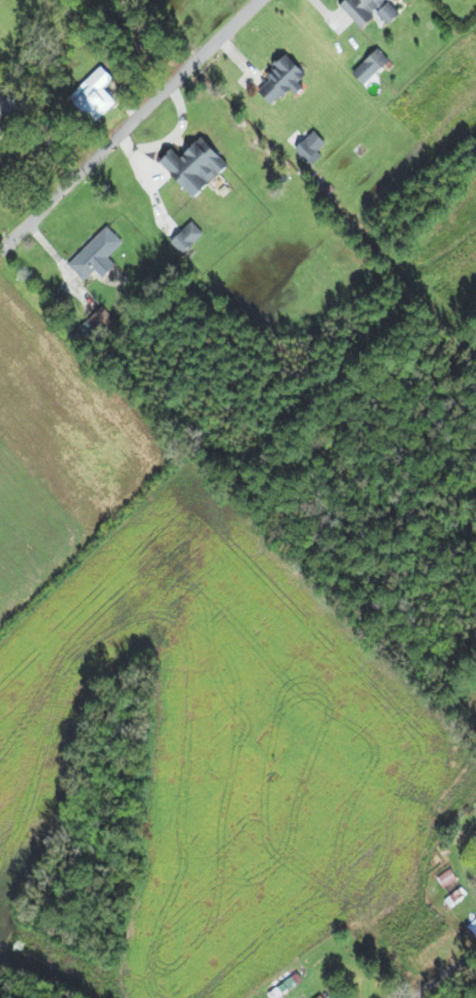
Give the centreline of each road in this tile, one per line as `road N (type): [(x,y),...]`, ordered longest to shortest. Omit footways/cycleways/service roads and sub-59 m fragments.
road 1 (residential): [(262,0),(9,246)]

